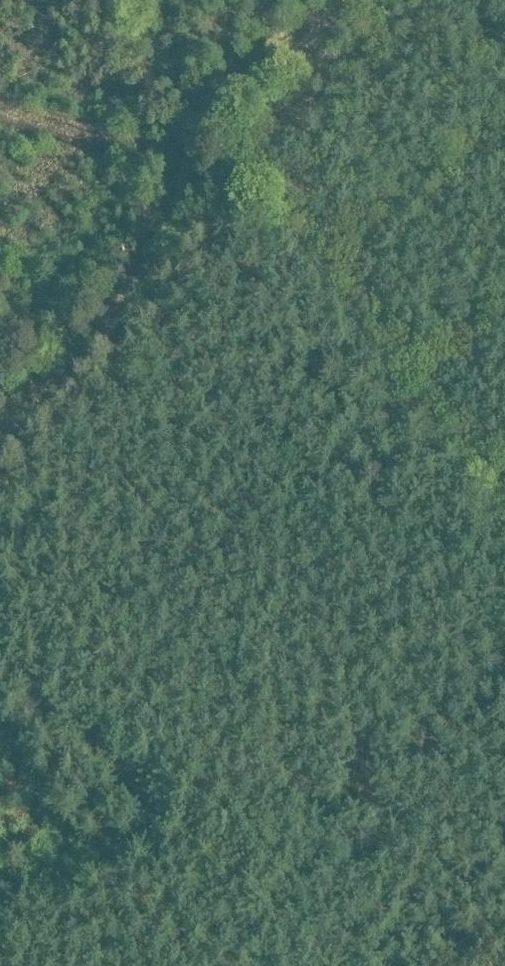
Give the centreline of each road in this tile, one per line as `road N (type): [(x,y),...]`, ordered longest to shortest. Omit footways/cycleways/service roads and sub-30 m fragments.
road 1 (track): [(0,450),(150,263),(206,121),(360,0)]

